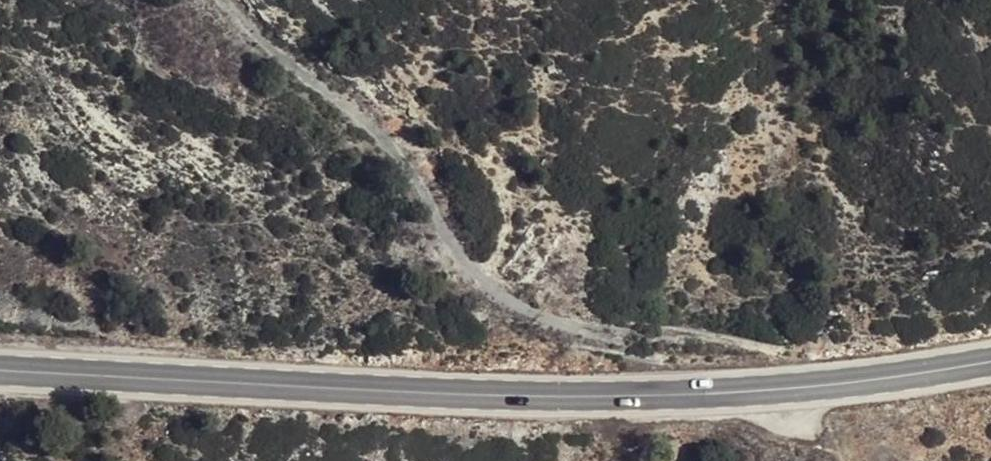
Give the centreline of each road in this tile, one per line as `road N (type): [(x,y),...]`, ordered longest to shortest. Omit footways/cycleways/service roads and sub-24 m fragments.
road 1 (primary): [(990,365),(747,397),(594,400),(0,374)]
road 2 (track): [(814,390),(521,309),(471,279),(376,139),(293,80),(213,0)]
road 3 (track): [(747,397),(848,460)]

